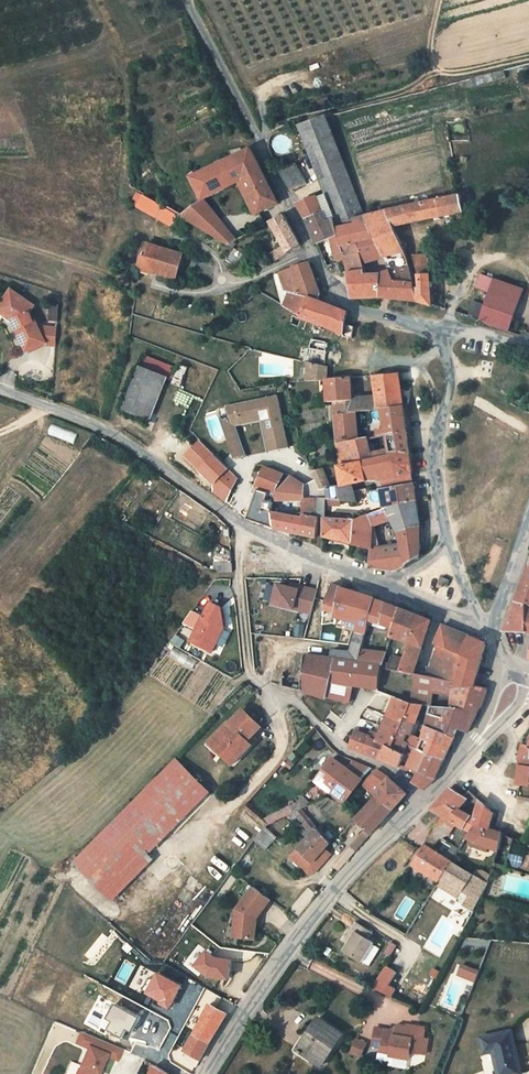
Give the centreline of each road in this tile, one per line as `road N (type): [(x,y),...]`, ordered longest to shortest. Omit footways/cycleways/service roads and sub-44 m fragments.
road 1 (unclassified): [(447,328),(347,306),(329,290),(189,0)]
road 2 (residential): [(423,799),(251,677),(238,577),(242,524)]
road 3 (unclassified): [(207,1073),(316,912),(423,799)]
road 4 (unclassified): [(0,389),(98,426),(242,524)]
road 5 (residential): [(448,545),(440,460),(451,383),(447,328)]
road 6 (unclassified): [(242,524),(387,587)]

